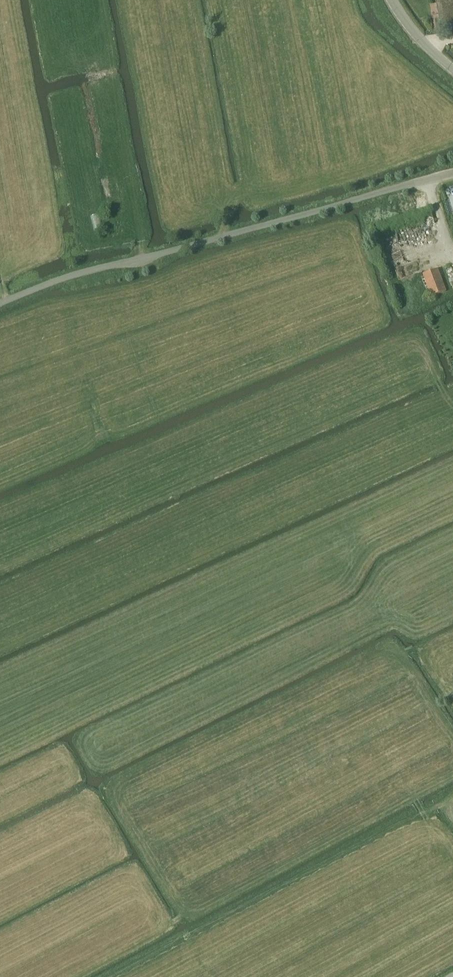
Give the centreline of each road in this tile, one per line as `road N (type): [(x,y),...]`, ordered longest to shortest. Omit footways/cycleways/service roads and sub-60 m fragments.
road 1 (unclassified): [(452,174),(100,267),(0,303)]

